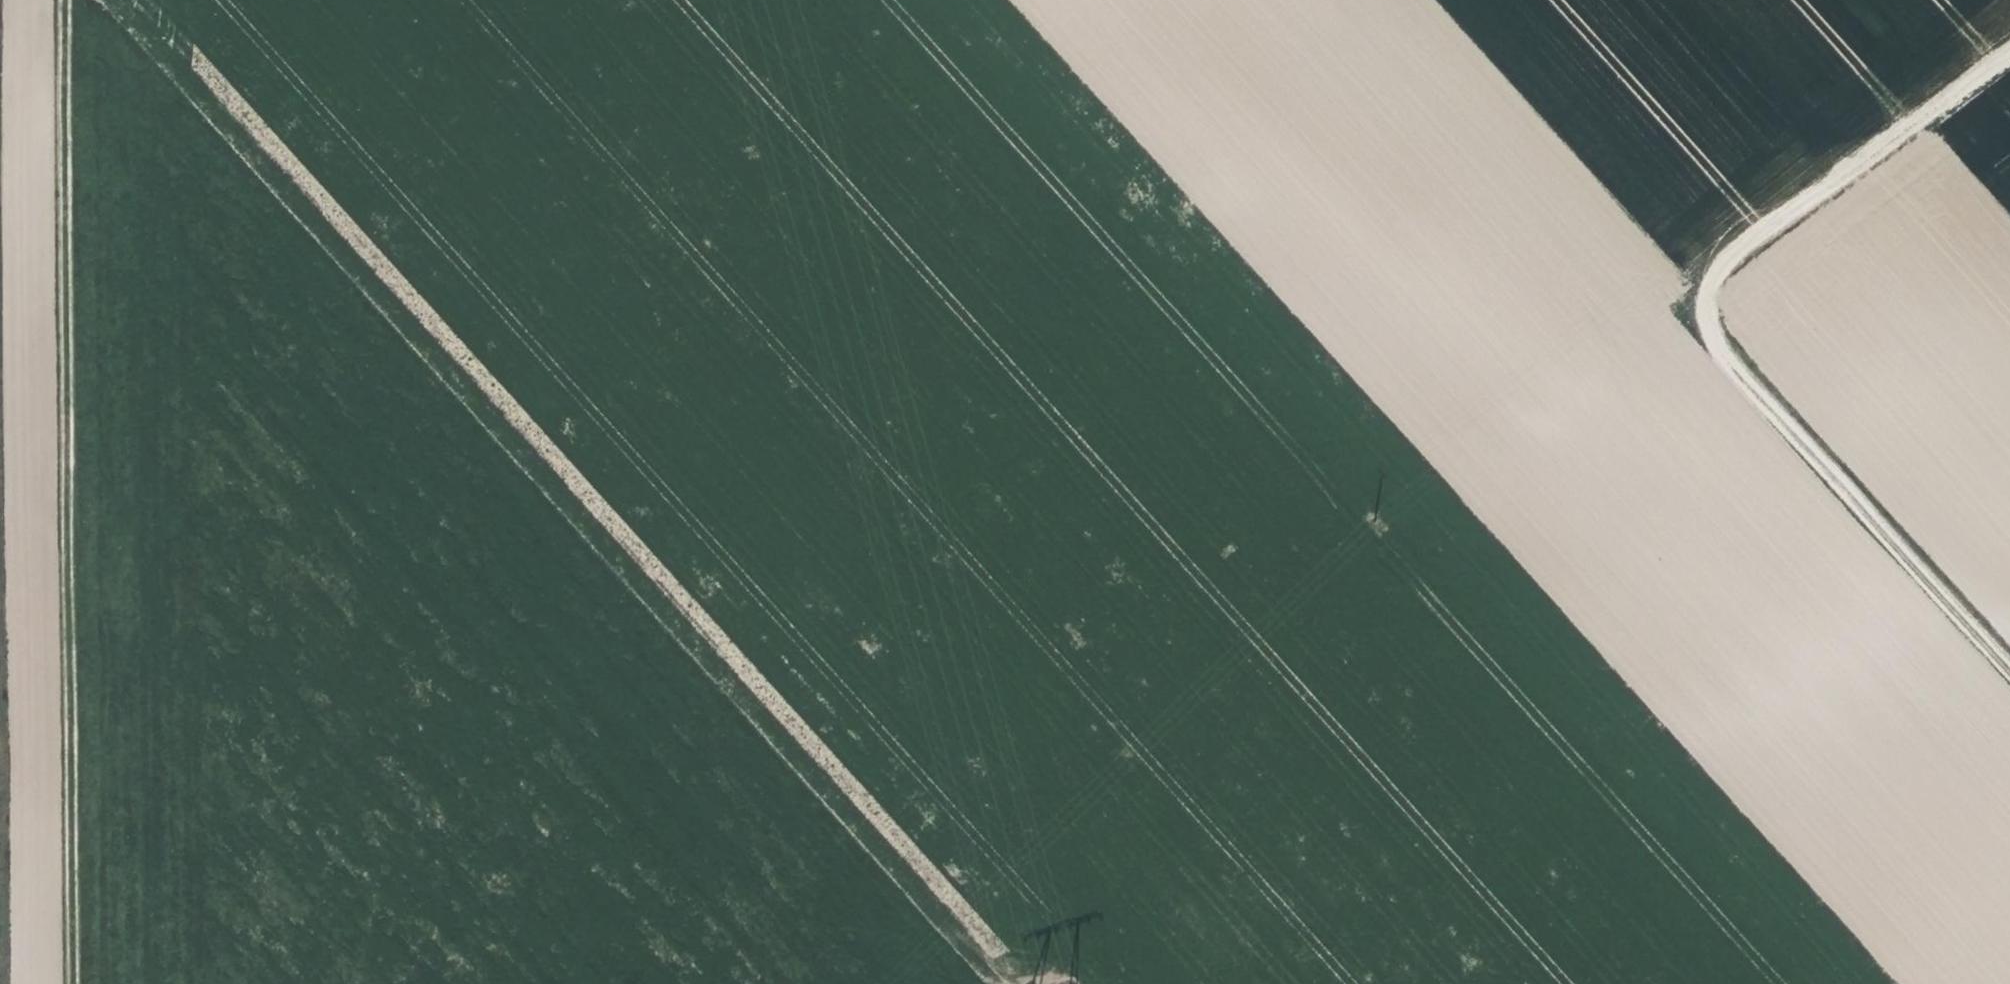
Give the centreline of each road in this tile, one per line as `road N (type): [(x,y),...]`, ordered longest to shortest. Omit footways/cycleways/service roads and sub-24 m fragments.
road 1 (track): [(68,0),(67,983)]
road 2 (track): [(2009,671),(1727,361),(1705,326),(1718,275),(2009,49)]

